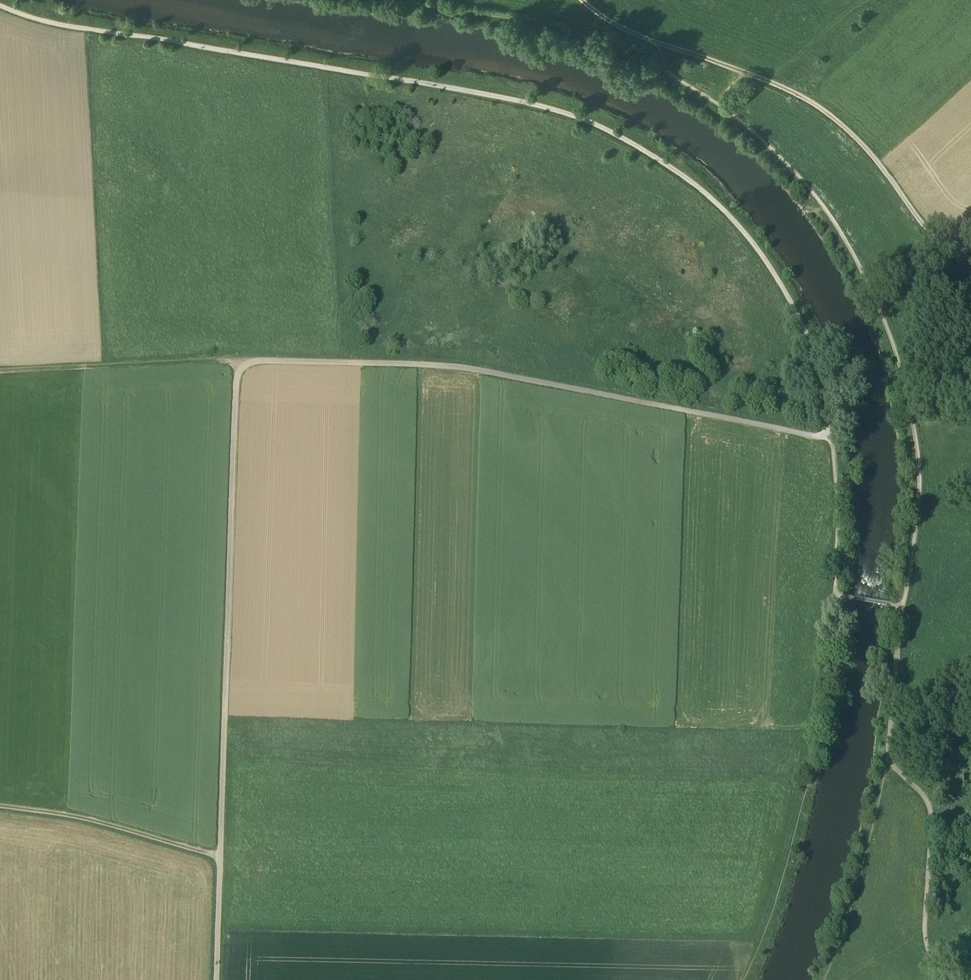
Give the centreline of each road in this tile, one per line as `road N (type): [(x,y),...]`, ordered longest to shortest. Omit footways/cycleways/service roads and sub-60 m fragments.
road 1 (track): [(841,440),(457,367),(242,360),(235,385),(217,979)]
road 2 (track): [(0,8),(65,29),(536,107),(632,141),(754,235),(810,329),(841,440)]
road 3 (track): [(911,609),(929,473),(914,388),(879,294),(831,213),(761,134),(726,109)]
road 4 (track): [(970,249),(936,235),(845,125),(746,74)]
road 5 (track): [(0,372),(242,360)]
road 6 (track): [(898,766),(937,809),(933,957),(947,979)]
road 7 (track): [(0,808),(77,817),(220,859)]
road 8 (track): [(841,440),(843,601)]
road 9 (track): [(911,609),(898,766)]

